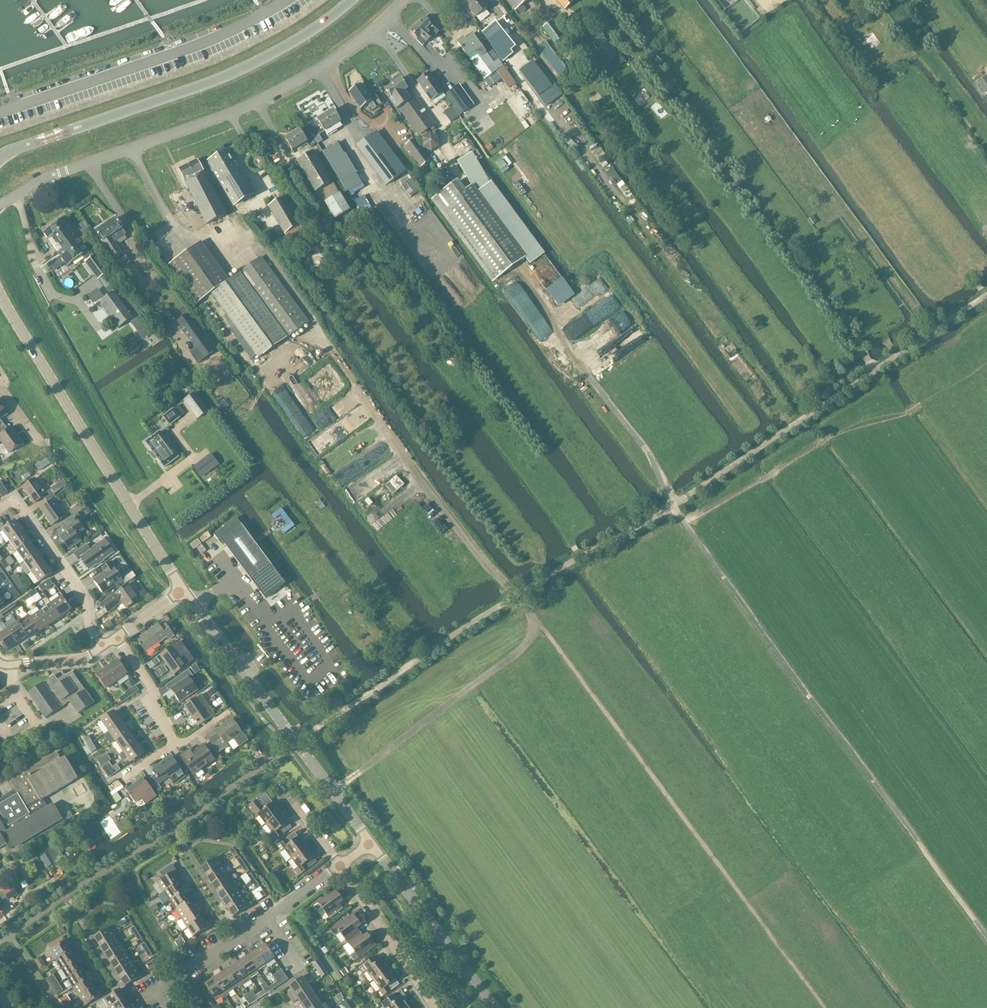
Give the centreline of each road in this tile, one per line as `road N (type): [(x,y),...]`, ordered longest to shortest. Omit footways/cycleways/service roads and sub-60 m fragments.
road 1 (track): [(296,743),(986,295)]
road 2 (track): [(986,937),(672,506),(652,460),(521,270)]
road 3 (track): [(824,1007),(399,445)]
road 4 (residential): [(0,201),(258,101),(328,63),(403,0)]
road 5 (track): [(875,371),(613,29)]
road 6 (tertiary): [(351,0),(256,62),(0,157)]
road 7 (tertiary): [(182,589),(0,294)]
road 8 (residential): [(9,936),(296,743)]
road 9 (tertiary): [(494,1007),(369,843)]
road 10 (tertiary): [(296,743),(182,589)]
road 11 (residential): [(102,647),(81,598),(11,503)]
road 12 (residential): [(433,1007),(337,866)]
road 13 (residential): [(162,1007),(152,993),(268,918)]
road 14 (residential): [(173,747),(152,689),(116,637)]
road 15 (tertiary): [(369,843),(296,743)]

